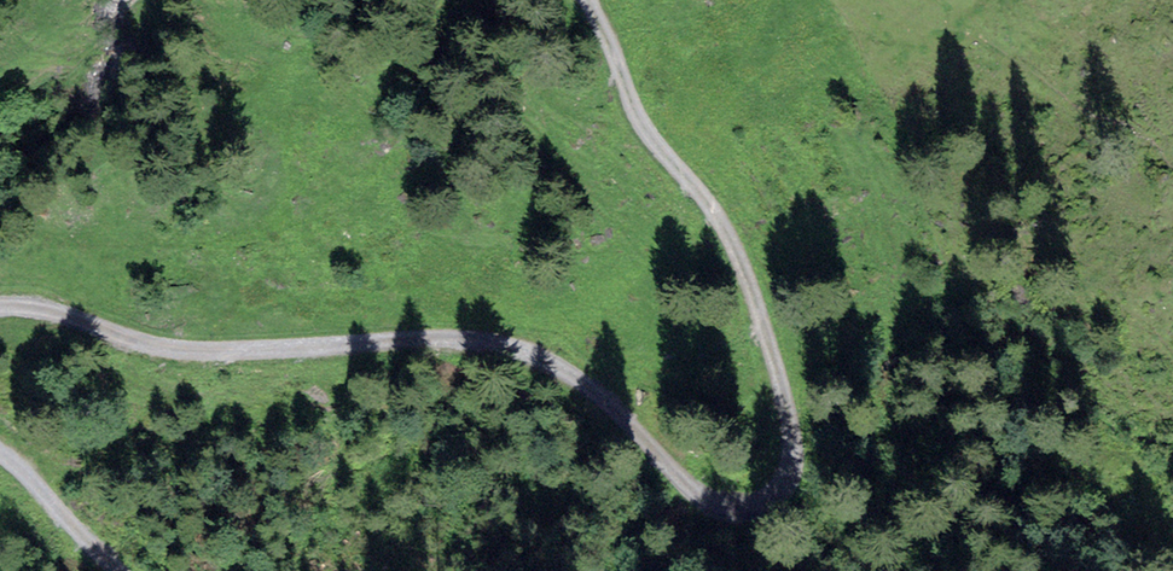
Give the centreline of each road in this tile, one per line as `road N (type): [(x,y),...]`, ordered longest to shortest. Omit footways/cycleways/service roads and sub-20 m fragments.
road 1 (track): [(0,306),(45,310),(183,350),(451,340),(520,351),(594,392),(696,498),(715,509),(754,512),(784,489),(793,446),(788,411),(738,256),(720,221),(671,165)]
road 2 (track): [(671,165),(587,0)]
road 3 (track): [(119,570),(0,454)]

